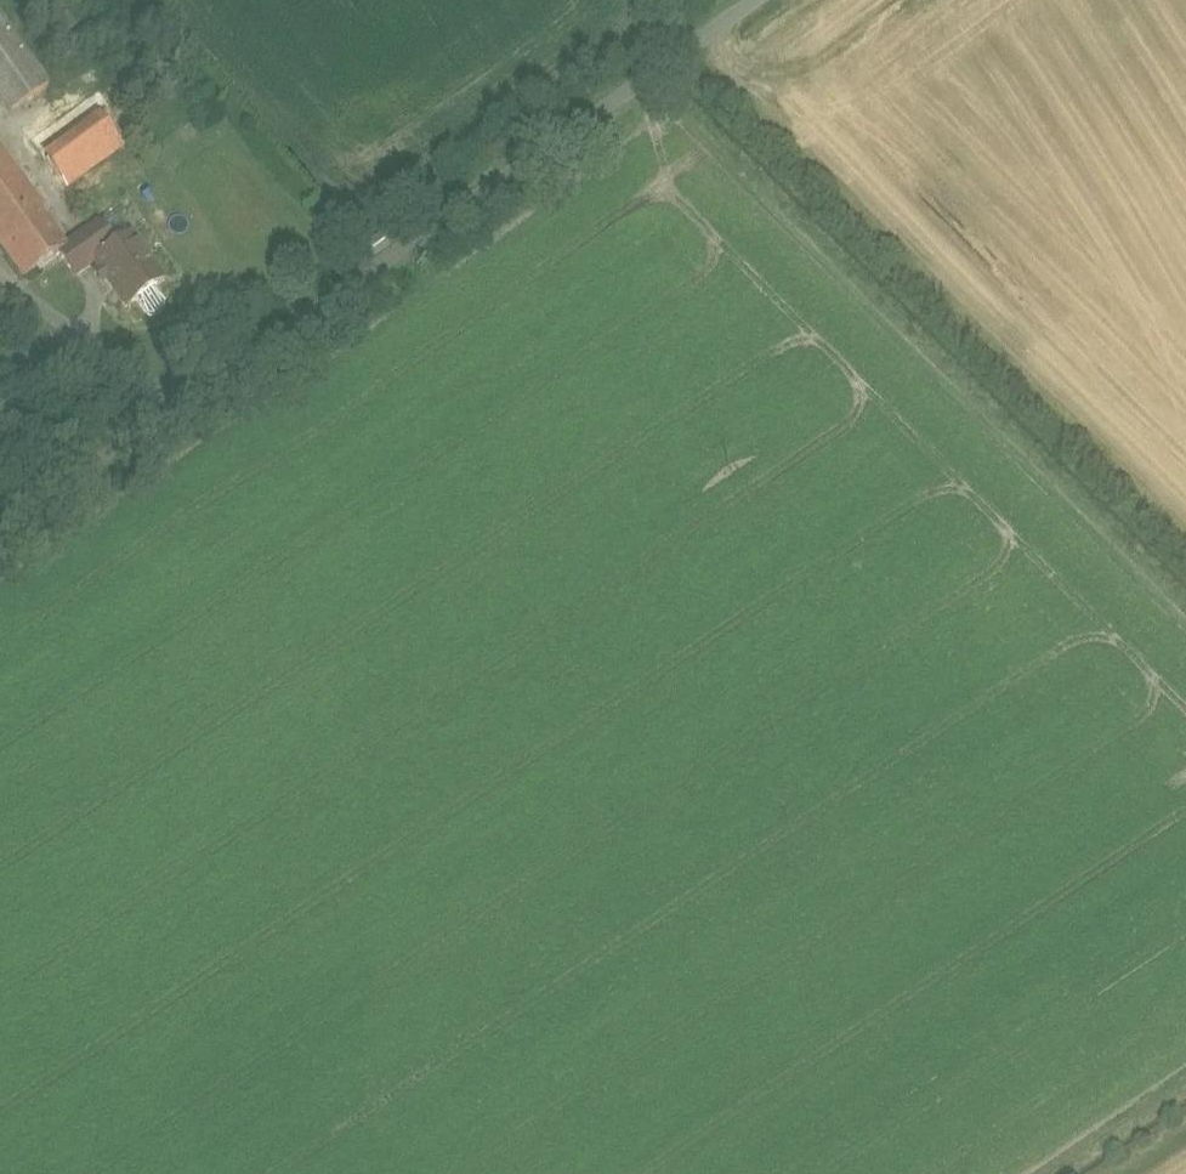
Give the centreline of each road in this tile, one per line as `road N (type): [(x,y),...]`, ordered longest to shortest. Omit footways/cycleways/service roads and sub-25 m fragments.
road 1 (residential): [(754,0),(0,546)]

